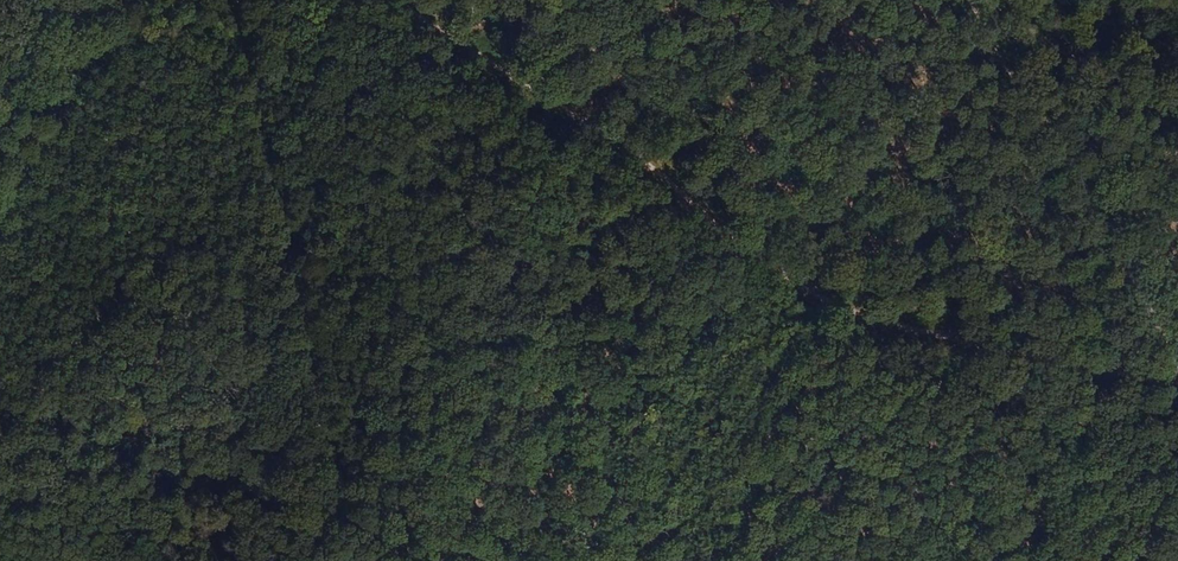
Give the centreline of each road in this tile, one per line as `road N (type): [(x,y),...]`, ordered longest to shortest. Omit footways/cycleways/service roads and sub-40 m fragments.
road 1 (track): [(371,0),(841,315),(1177,375)]
road 2 (track): [(1177,360),(969,0)]

